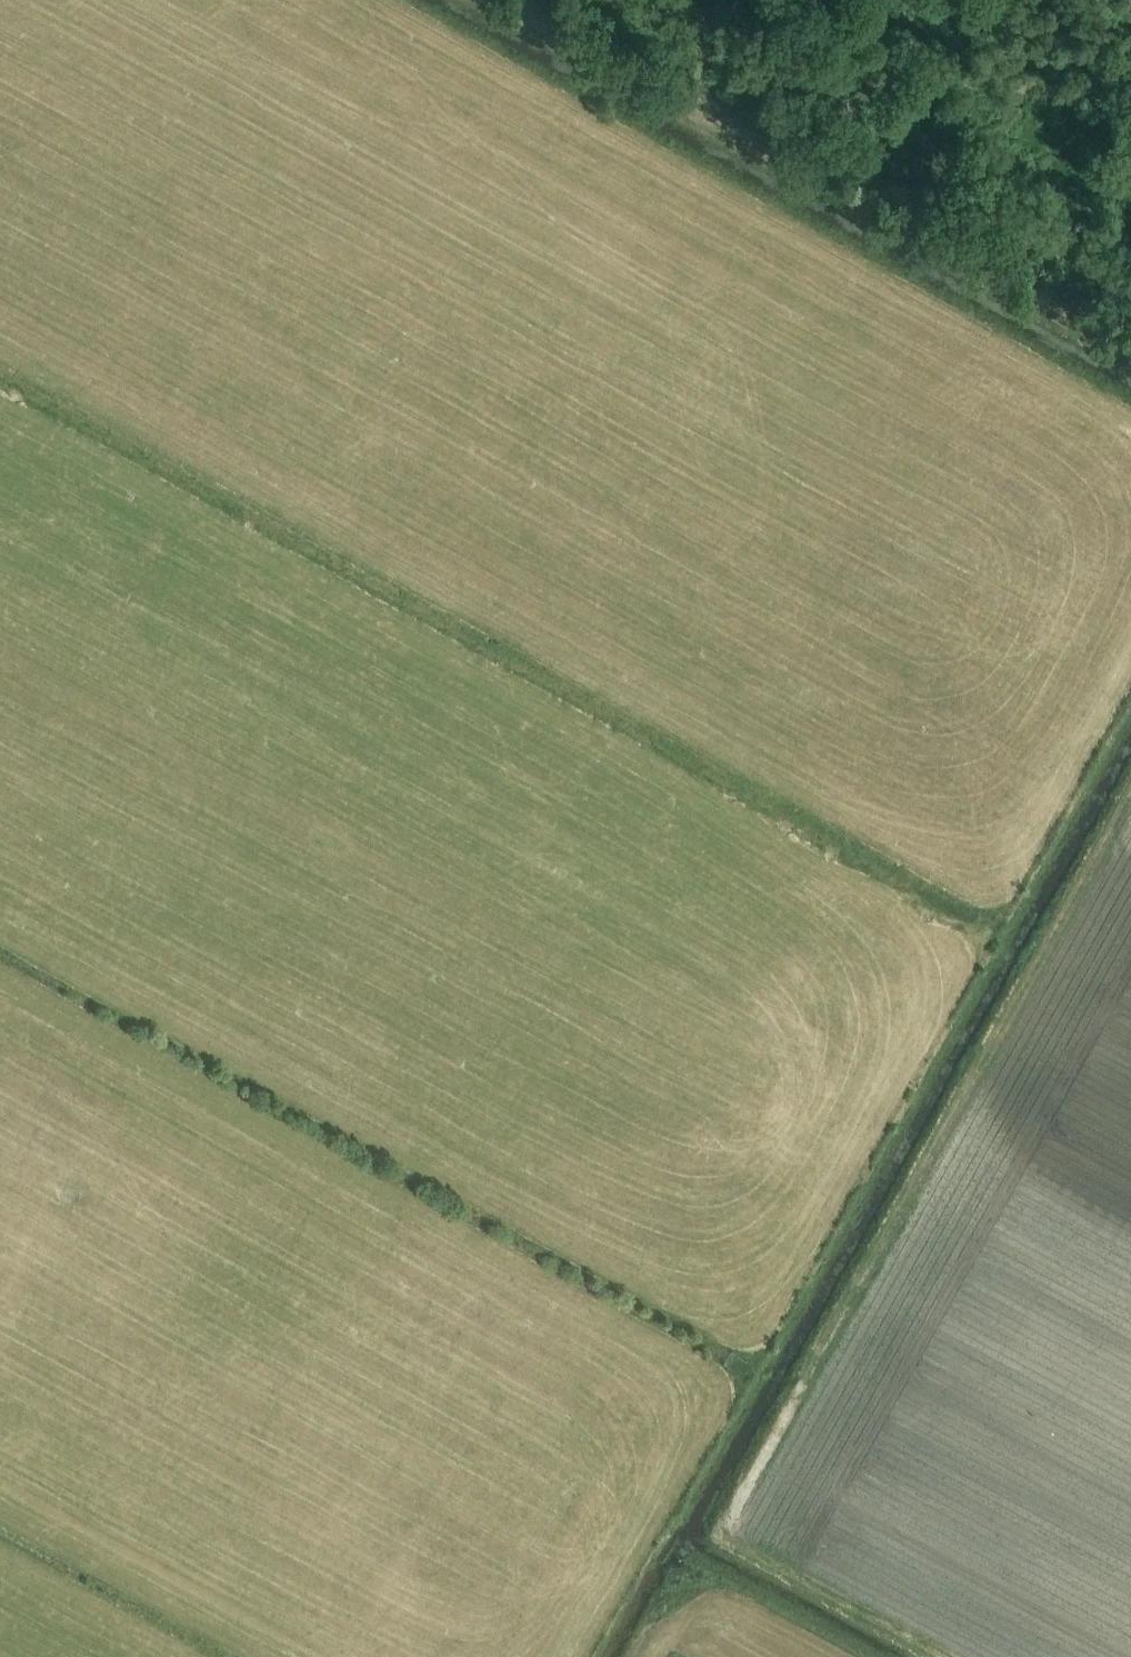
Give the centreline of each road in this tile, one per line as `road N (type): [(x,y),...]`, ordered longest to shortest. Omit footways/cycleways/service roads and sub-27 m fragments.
road 1 (track): [(1130,779),(720,1526),(722,1541),(935,1656)]
road 2 (track): [(482,0),(1130,363)]

